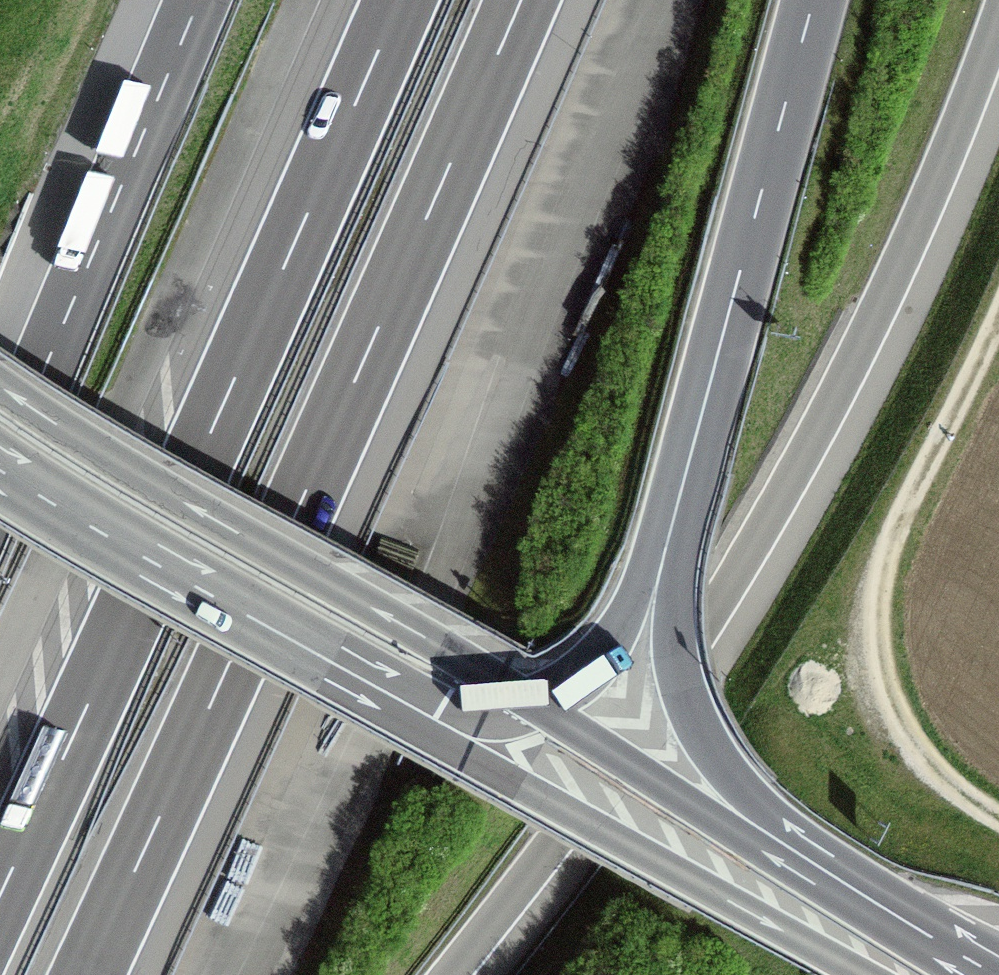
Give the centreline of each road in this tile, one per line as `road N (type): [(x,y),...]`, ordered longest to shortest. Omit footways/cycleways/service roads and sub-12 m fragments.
road 1 (motorway): [(448,974),(543,856),(686,650),(788,484),(904,255),(998,17)]
road 2 (motorway): [(86,974),(521,0)]
road 3 (motorway): [(400,0),(0,894)]
road 4 (motorway): [(530,700),(0,385)]
road 5 (trunk): [(348,672),(442,744),(863,974)]
road 6 (track): [(998,819),(941,775),(907,732),(888,690),(879,595),(896,529),(998,319)]
road 7 (trunk): [(672,522),(813,0)]
road 8 (motorway): [(198,0),(0,478)]
road 9 (trunk): [(0,470),(348,672)]
road 10 (trunk): [(767,833),(692,712),(676,636),(672,522)]
road 11 (motorway): [(767,833),(633,766),(530,700)]
road 12 (trunk): [(996,974),(767,833)]
road 13 (trunk): [(530,700),(601,642),(672,522)]
road 14 (trunk): [(348,672),(444,708),(489,712),(530,700)]

